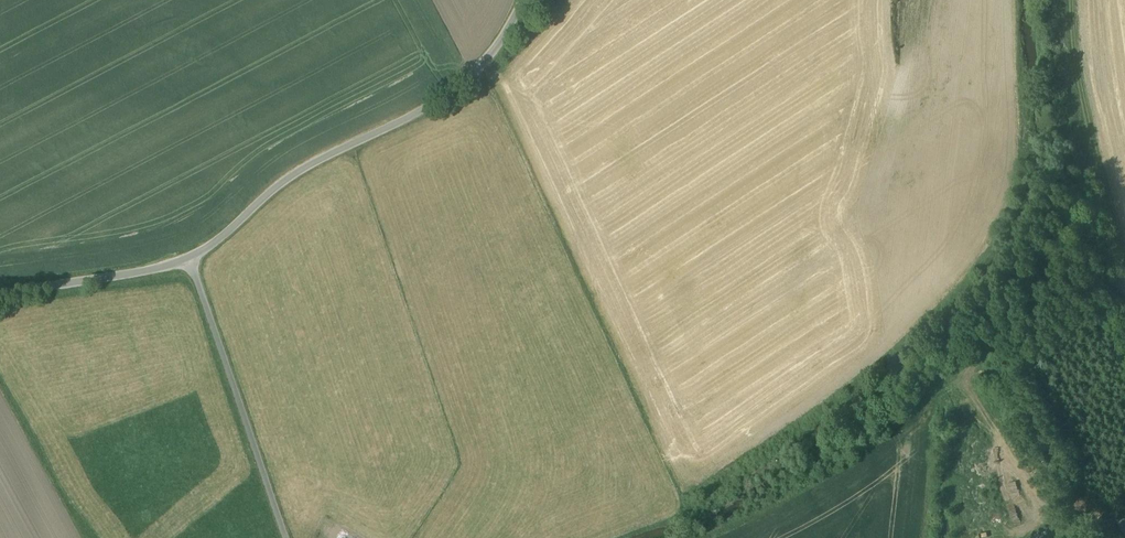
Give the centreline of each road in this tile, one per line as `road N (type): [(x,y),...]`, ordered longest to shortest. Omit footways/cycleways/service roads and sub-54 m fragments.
road 1 (unclassified): [(520,0),(463,76),(275,180),(234,230),(190,258),(0,294)]

